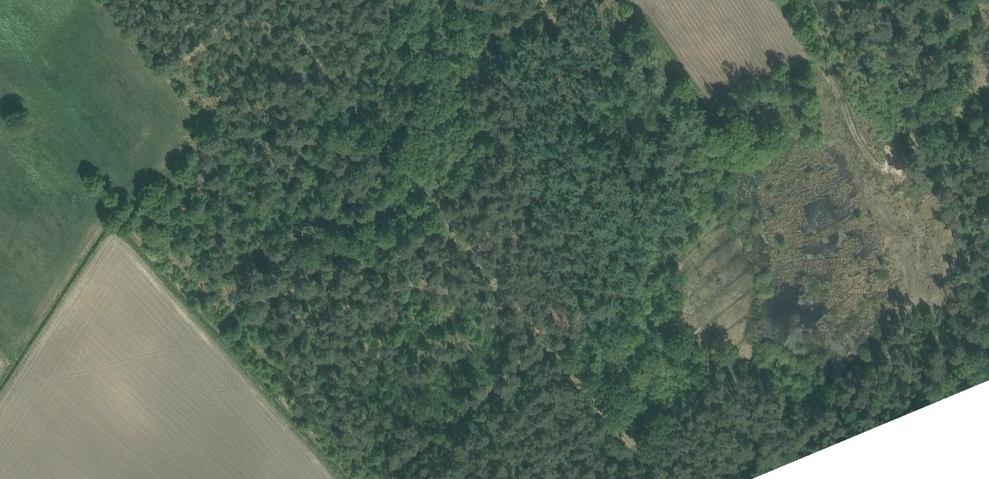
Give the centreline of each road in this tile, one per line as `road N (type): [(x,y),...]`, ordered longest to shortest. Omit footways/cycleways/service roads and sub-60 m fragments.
road 1 (track): [(663,478),(271,0)]
road 2 (track): [(628,29),(257,363)]
road 3 (track): [(420,478),(456,424),(684,253)]
road 4 (track): [(867,447),(988,321)]
road 5 (track): [(736,357),(636,478)]

